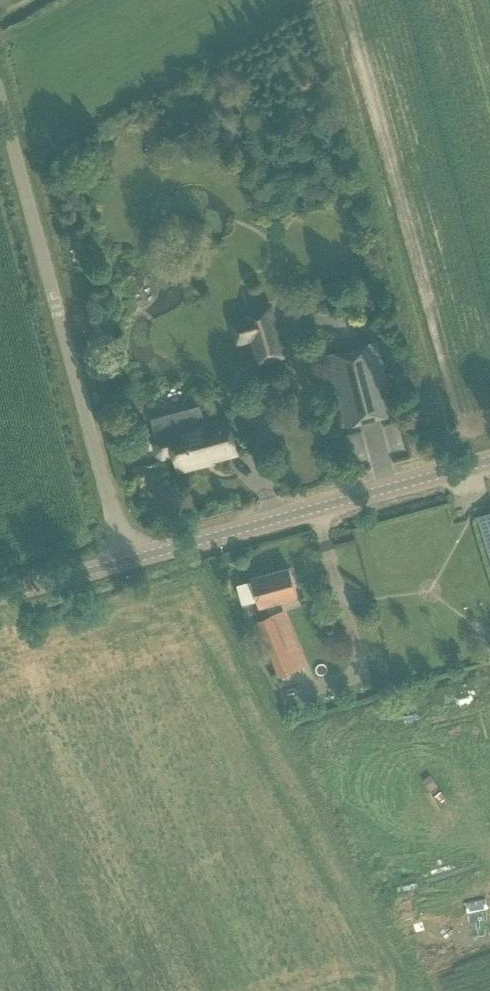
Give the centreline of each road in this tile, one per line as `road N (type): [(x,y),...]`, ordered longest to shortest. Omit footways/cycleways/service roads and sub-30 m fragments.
road 1 (unclassified): [(127,556),(0,121)]
road 2 (tertiary): [(127,556),(489,455)]
road 3 (tertiary): [(0,593),(127,556)]

